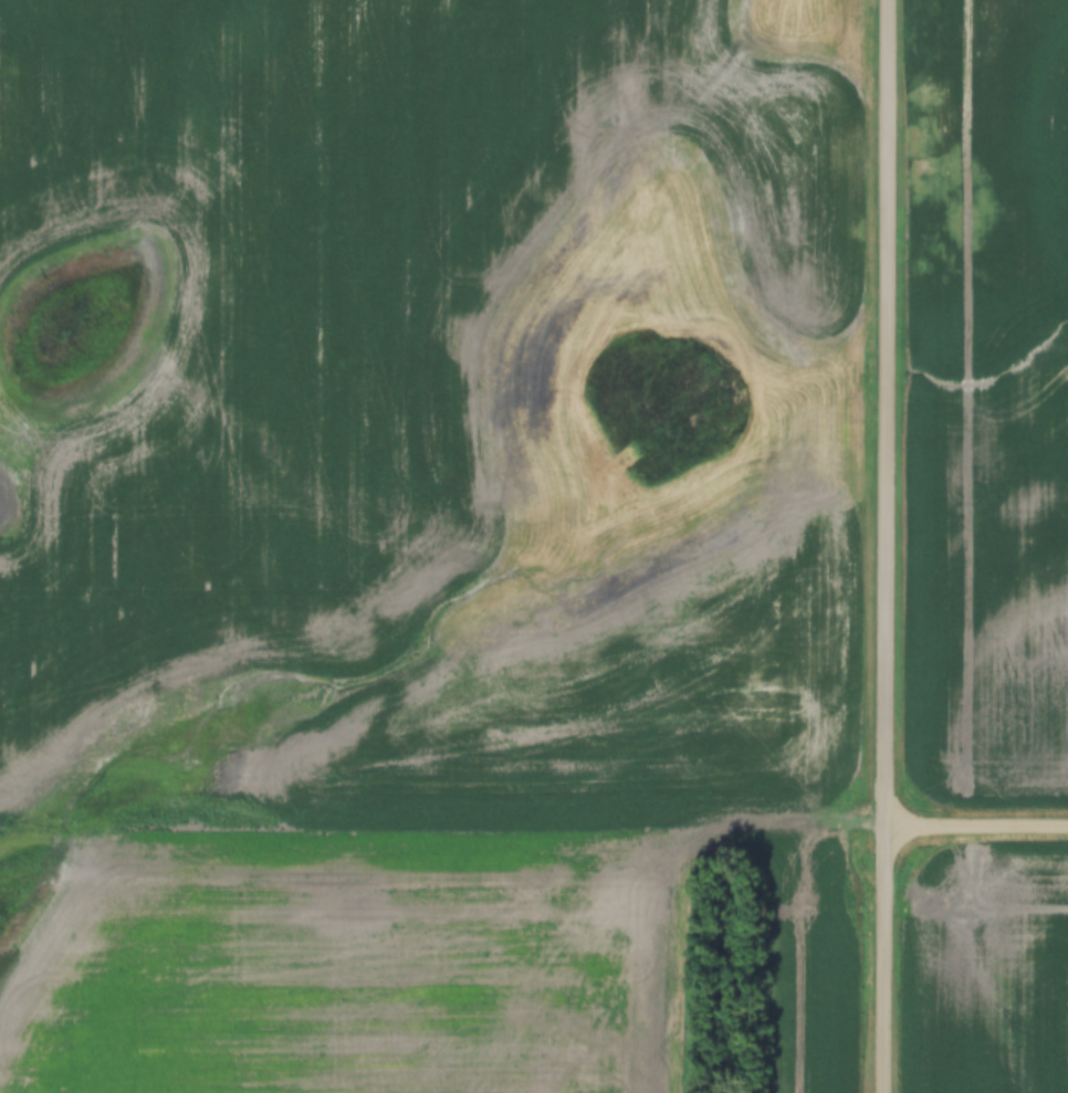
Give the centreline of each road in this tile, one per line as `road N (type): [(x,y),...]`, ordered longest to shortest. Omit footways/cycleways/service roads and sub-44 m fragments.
road 1 (residential): [(888,0),(884,1092)]

